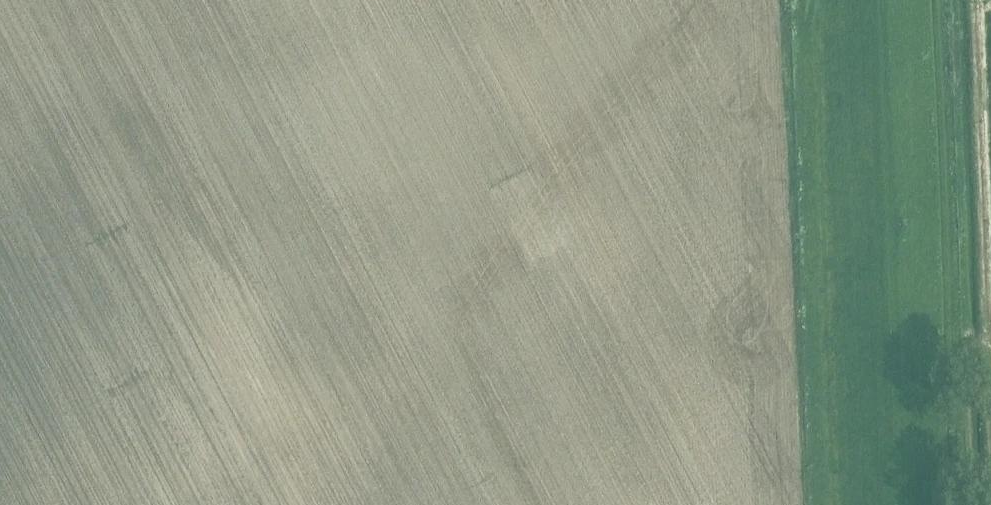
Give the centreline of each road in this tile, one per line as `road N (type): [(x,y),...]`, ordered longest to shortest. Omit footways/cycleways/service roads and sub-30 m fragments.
road 1 (track): [(939,0),(958,504)]

